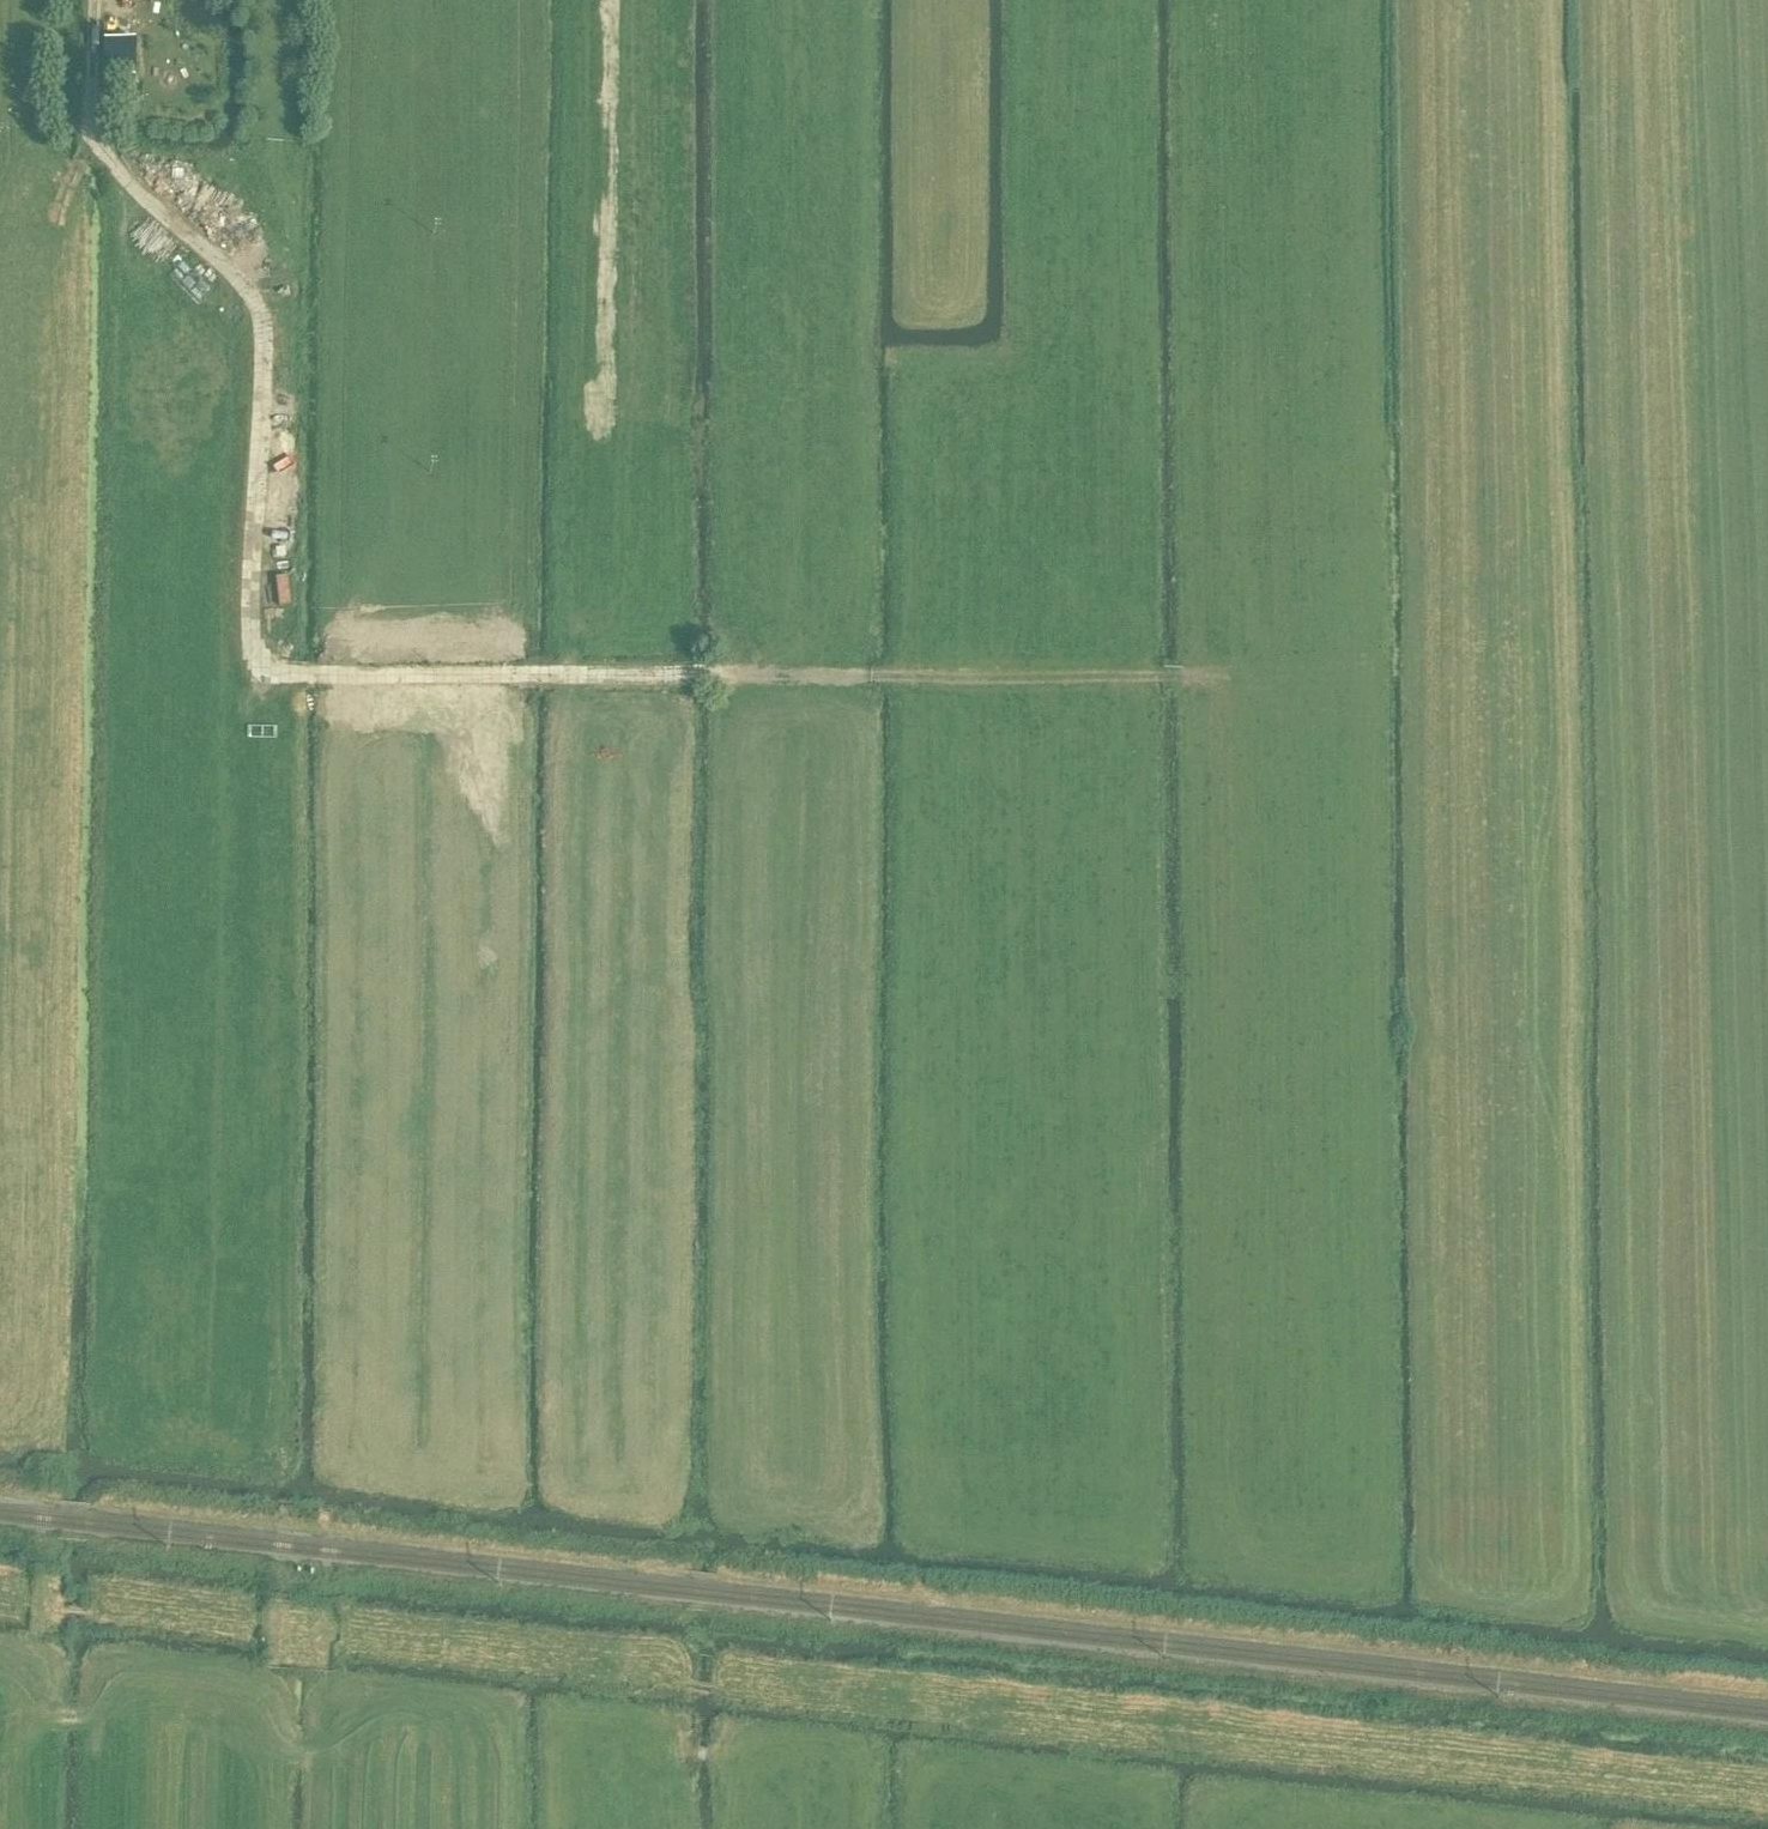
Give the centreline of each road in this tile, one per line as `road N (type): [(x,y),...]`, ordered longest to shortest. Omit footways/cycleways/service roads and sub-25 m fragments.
road 1 (track): [(738,674),(289,674),(260,667),(249,637),(261,310),(93,144),(97,0)]

